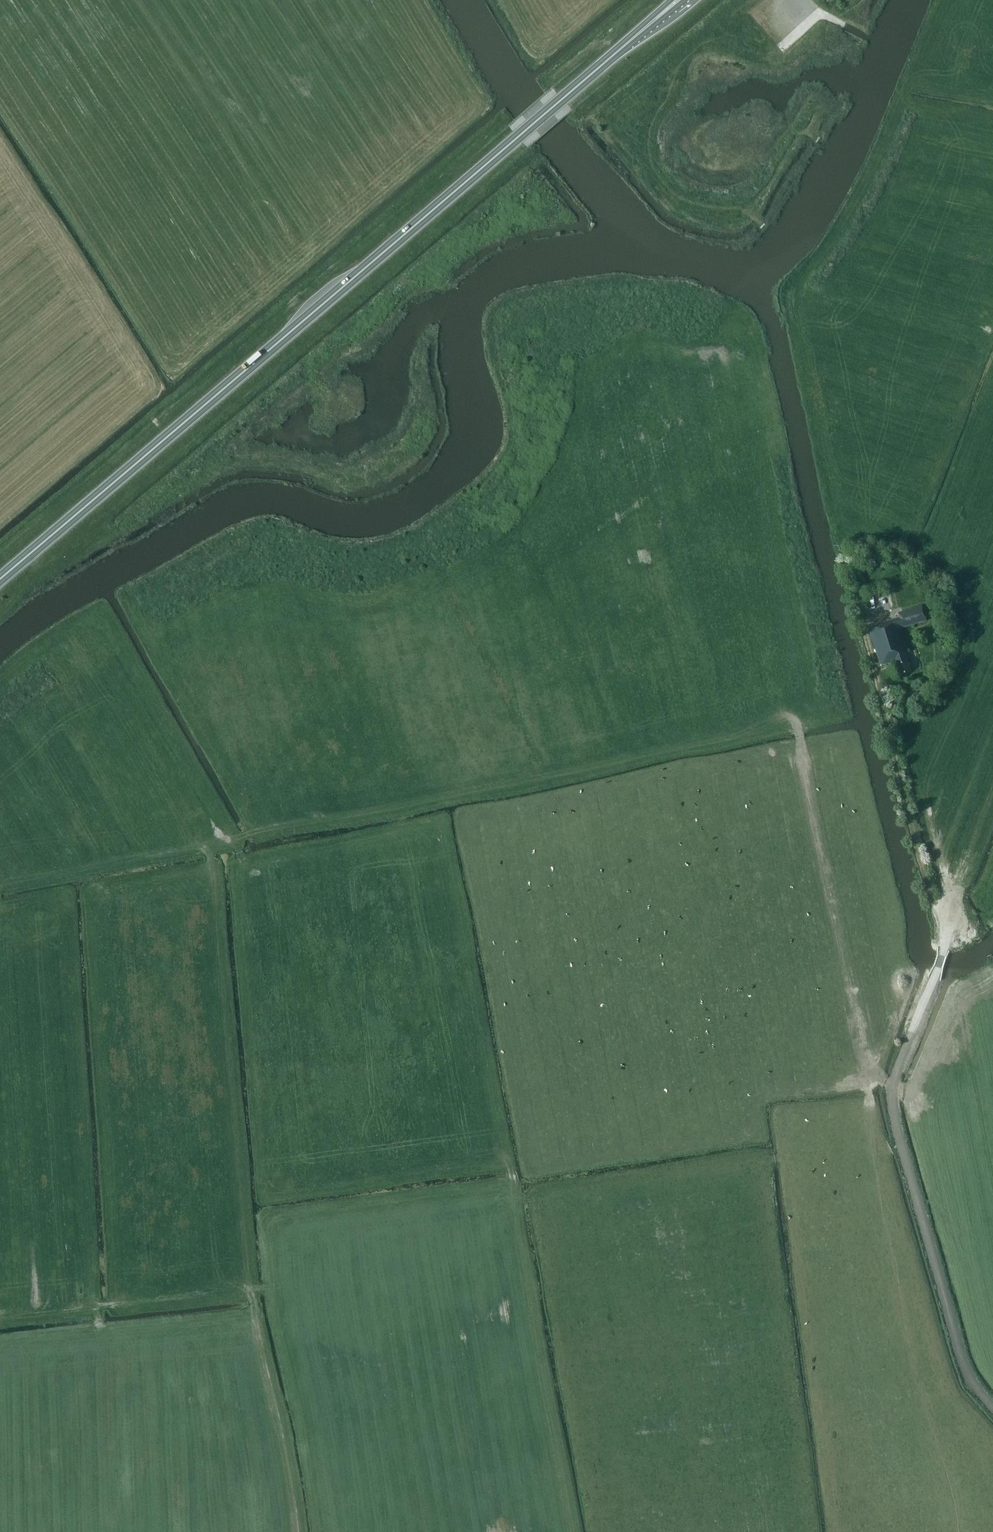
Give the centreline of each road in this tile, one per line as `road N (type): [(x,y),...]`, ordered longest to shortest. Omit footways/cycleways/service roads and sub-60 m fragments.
road 1 (trunk): [(0,579),(656,19)]
road 2 (track): [(933,903),(865,634)]

